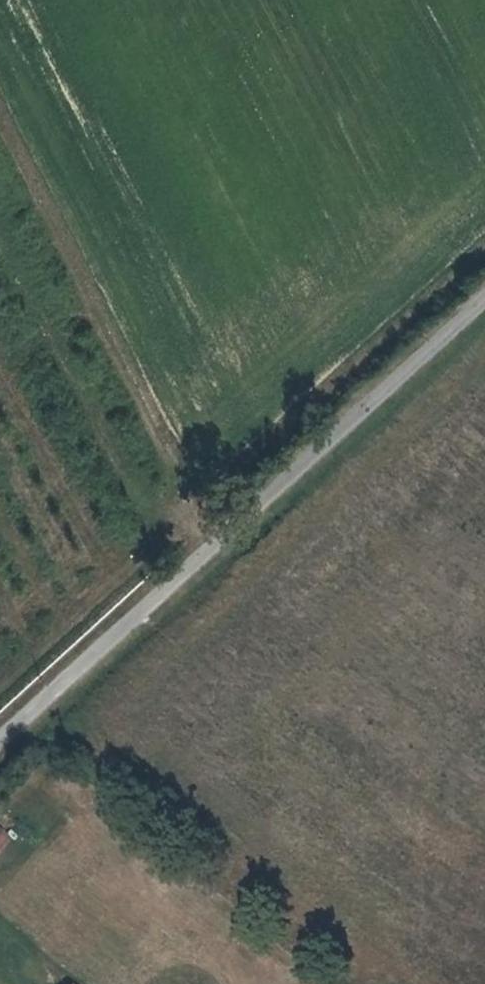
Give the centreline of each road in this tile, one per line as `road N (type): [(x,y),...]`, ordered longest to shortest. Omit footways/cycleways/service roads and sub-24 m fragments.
road 1 (unclassified): [(484,298),(0,744)]

